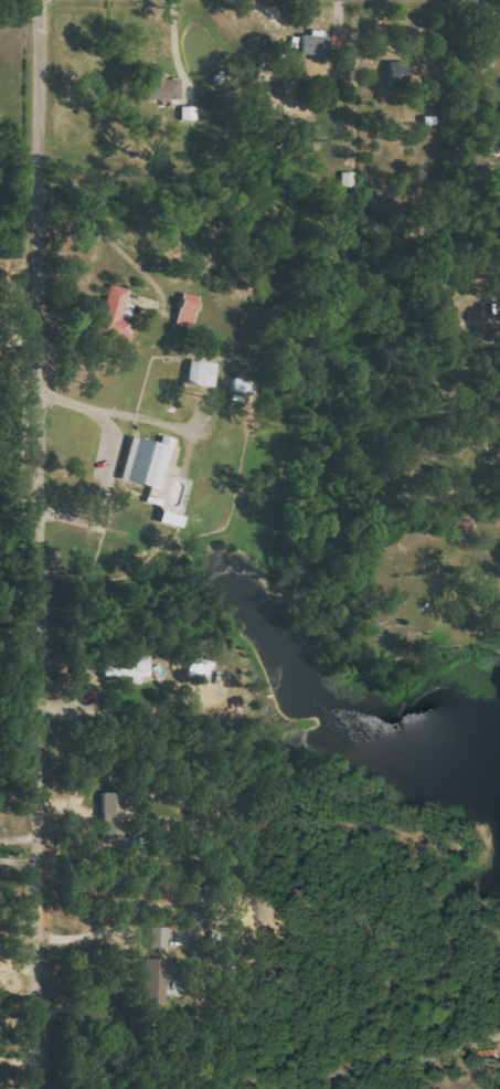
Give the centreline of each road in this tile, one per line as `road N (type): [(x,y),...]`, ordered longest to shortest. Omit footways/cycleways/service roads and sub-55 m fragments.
road 1 (residential): [(43,0),(33,1088)]

